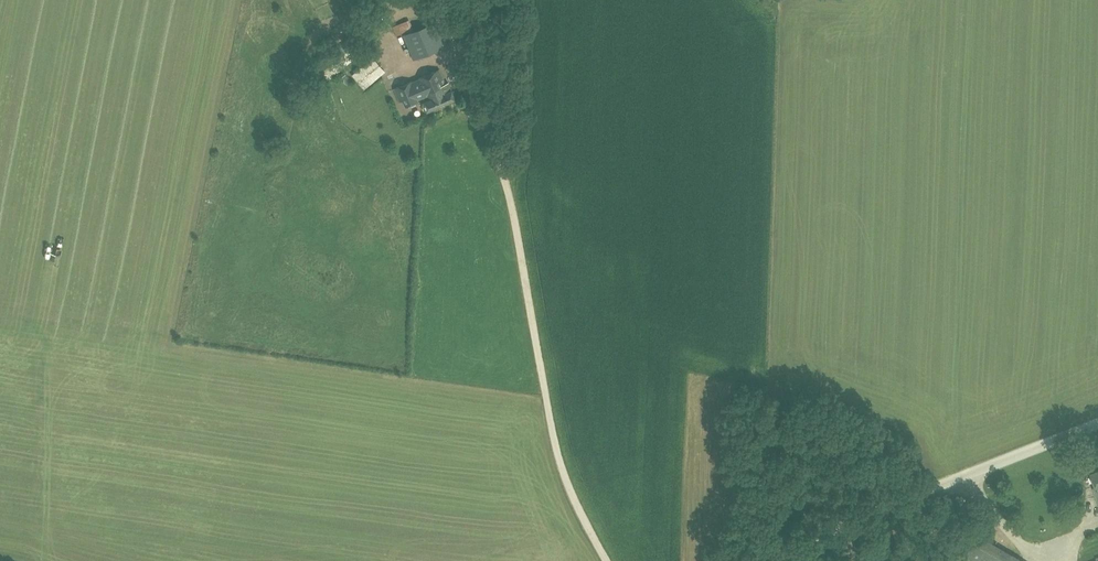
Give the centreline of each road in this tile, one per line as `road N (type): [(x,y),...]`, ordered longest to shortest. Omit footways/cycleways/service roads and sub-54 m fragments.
road 1 (track): [(604,560),(568,499),(498,165),(442,0)]
road 2 (tertiary): [(787,560),(864,519),(1097,430)]

